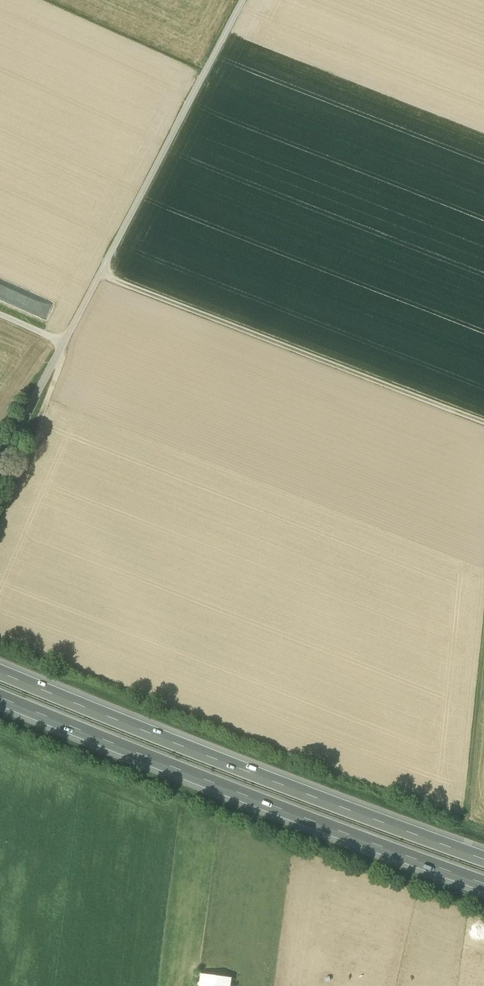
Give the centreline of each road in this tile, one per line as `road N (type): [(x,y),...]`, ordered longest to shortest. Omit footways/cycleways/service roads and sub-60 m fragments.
road 1 (unclassified): [(244,0),(0,462)]
road 2 (motorway): [(0,696),(483,884)]
road 3 (motorway): [(483,859),(0,671)]
road 4 (track): [(483,423),(99,274)]

